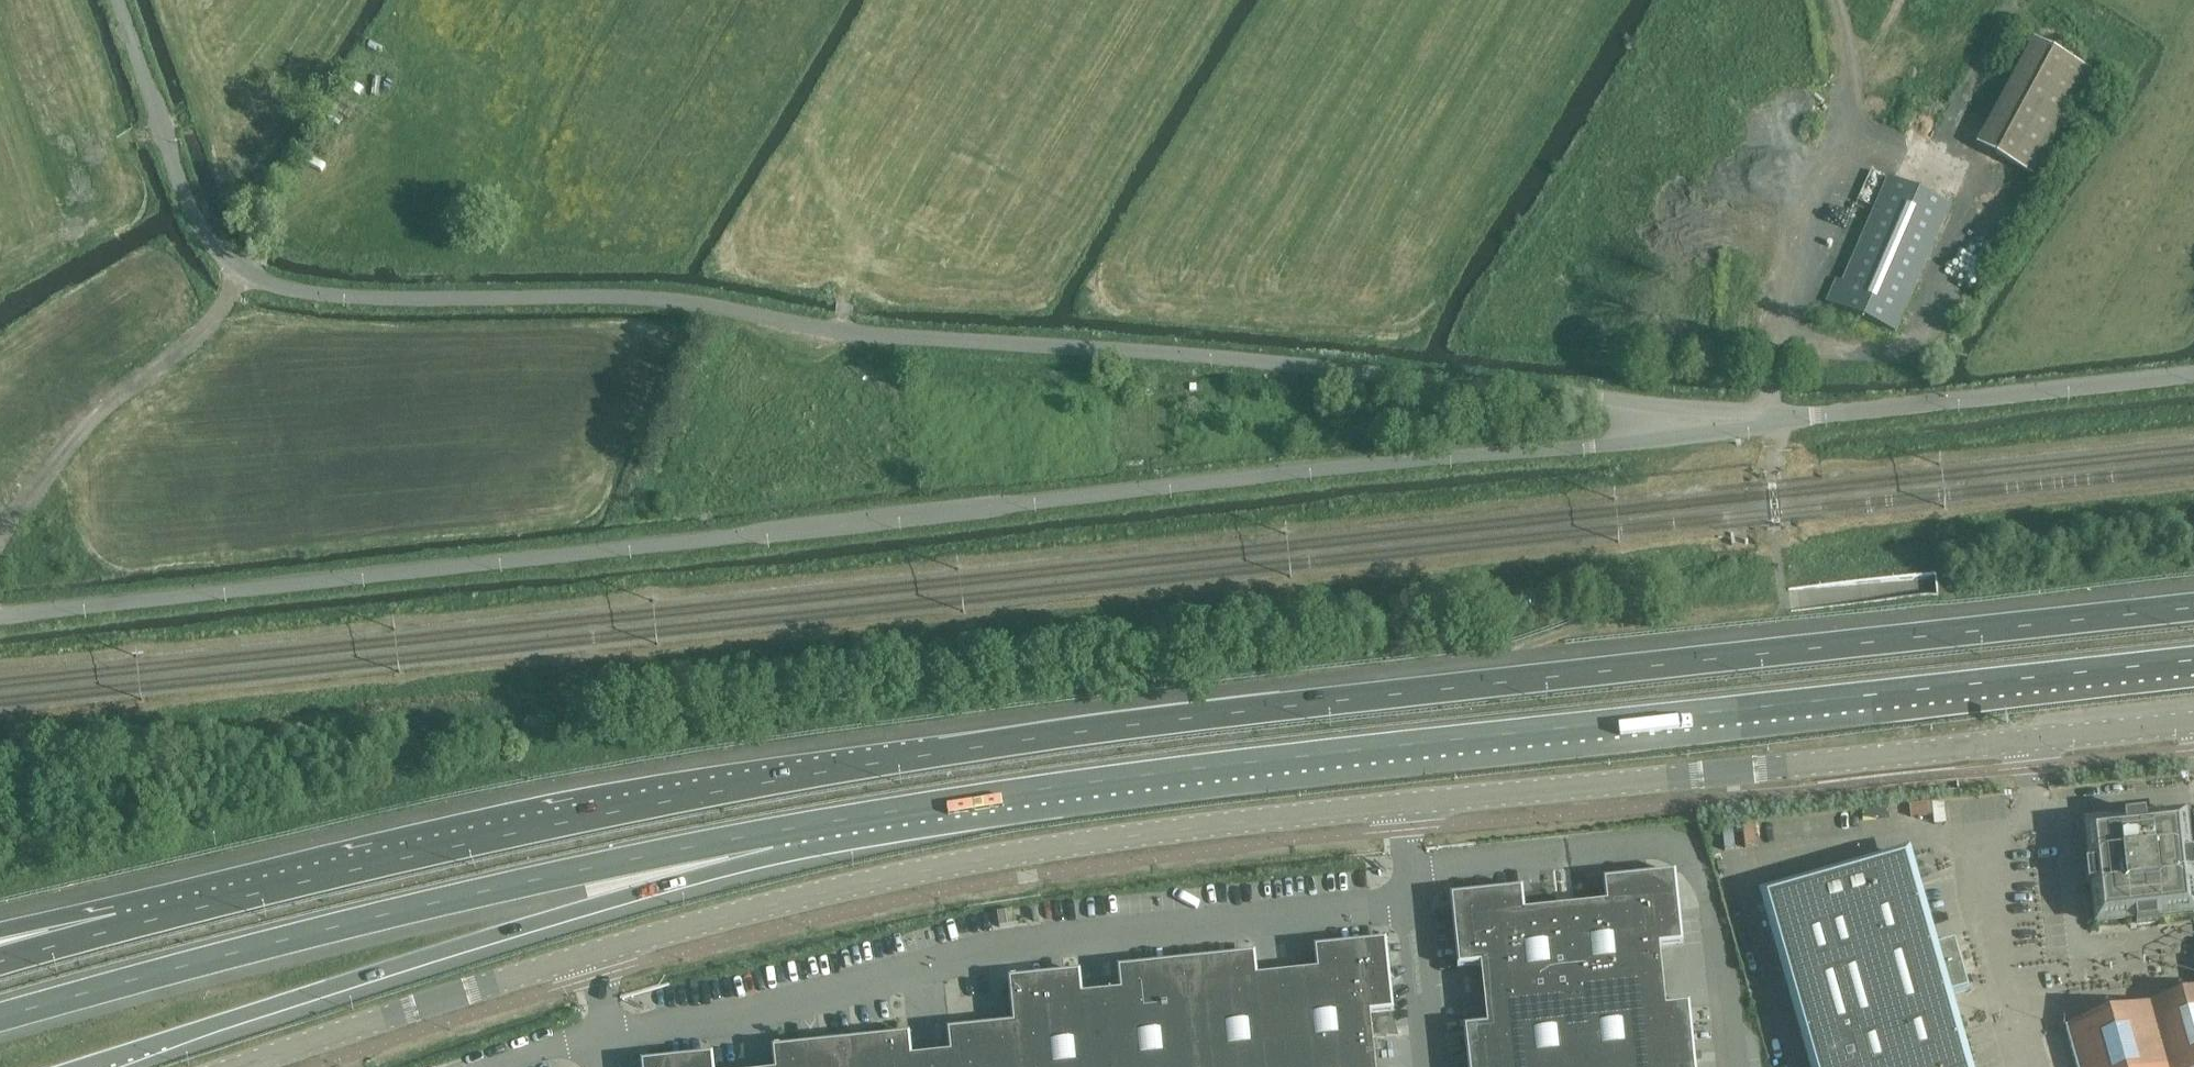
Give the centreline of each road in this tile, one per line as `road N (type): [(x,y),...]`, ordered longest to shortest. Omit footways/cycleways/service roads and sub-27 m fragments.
road 1 (motorway): [(2193,608),(1248,710),(925,754),(370,865),(119,928)]
road 2 (secondary): [(225,1066),(590,955),(850,888),(1090,846),(2193,725)]
road 3 (unclassified): [(1696,424),(1602,400),(1421,377),(843,332),(653,299),(388,298),(280,286),(241,270),(203,231),(119,0)]
road 4 (unclassified): [(0,615),(1569,449),(1696,424)]
road 5 (motorway): [(772,831),(1314,753),(2193,658)]
road 6 (motorway): [(0,1017),(309,932),(772,831)]
road 7 (motorway): [(90,1066),(605,902),(772,831)]
road 8 (track): [(924,0),(822,176),(849,293),(843,332),(816,385),(707,510),(707,539)]
road 9 (unclassified): [(1696,424),(2193,375)]
road 10 (track): [(1833,0),(1868,133),(1795,233),(1772,356)]
road 11 (track): [(0,541),(94,406),(186,347),(216,315),(241,270)]
road 12 (track): [(1949,136),(2011,0)]
road 13 (motorway): [(119,928),(0,962)]

